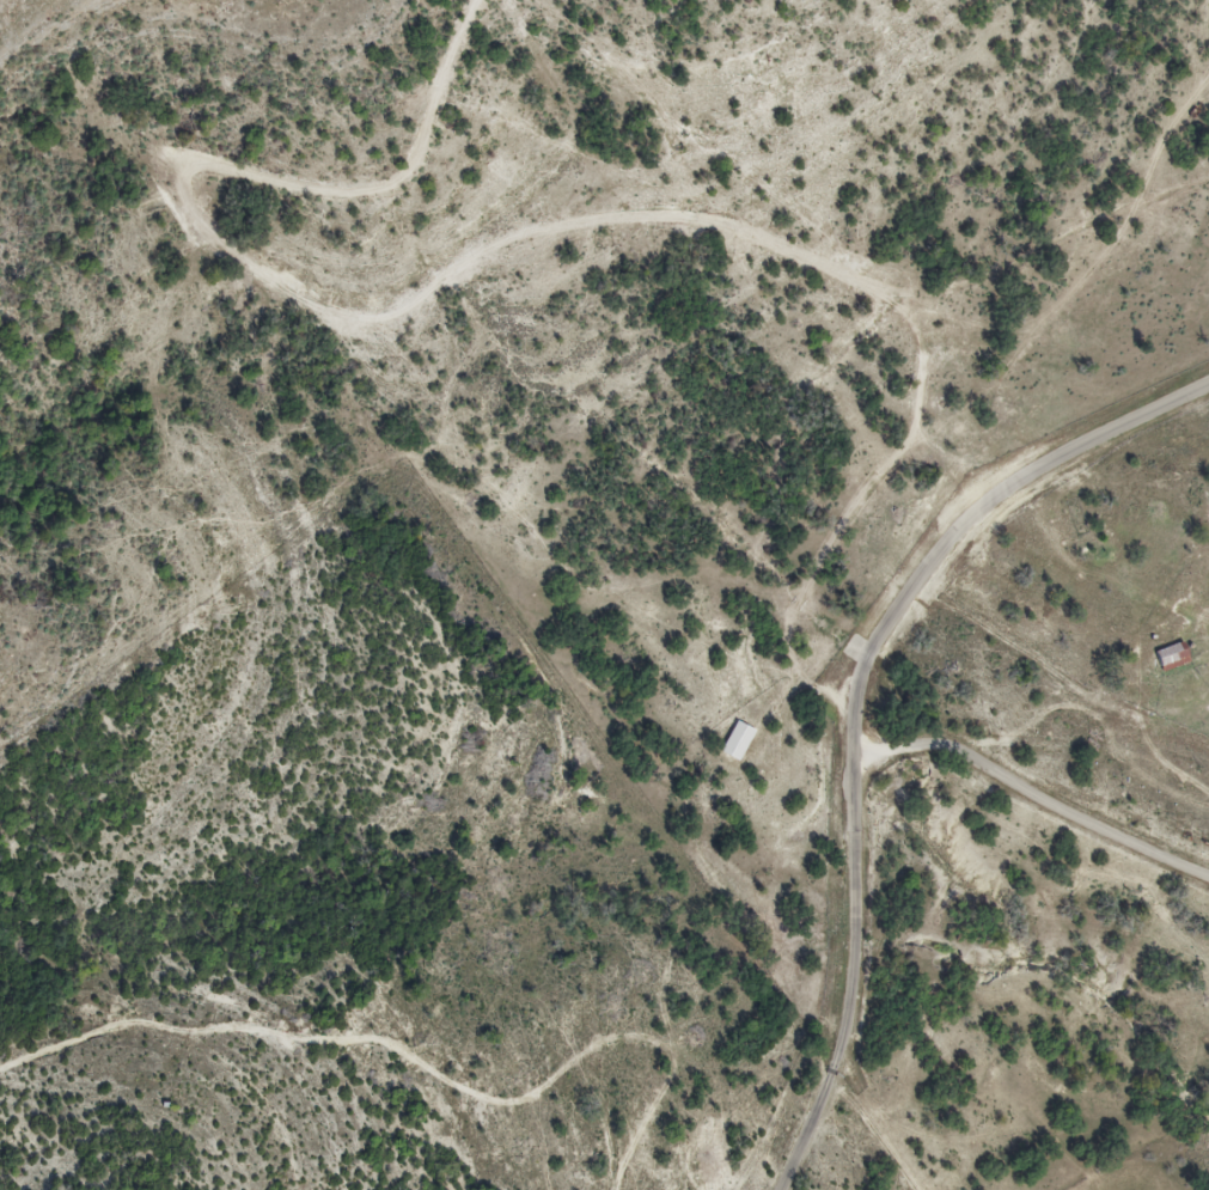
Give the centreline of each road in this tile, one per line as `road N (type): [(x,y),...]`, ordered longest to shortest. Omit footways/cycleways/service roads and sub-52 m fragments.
road 1 (residential): [(776,1189),(854,1029),(855,800),(880,757),(936,745),(970,752),(1074,814),(1208,878)]

